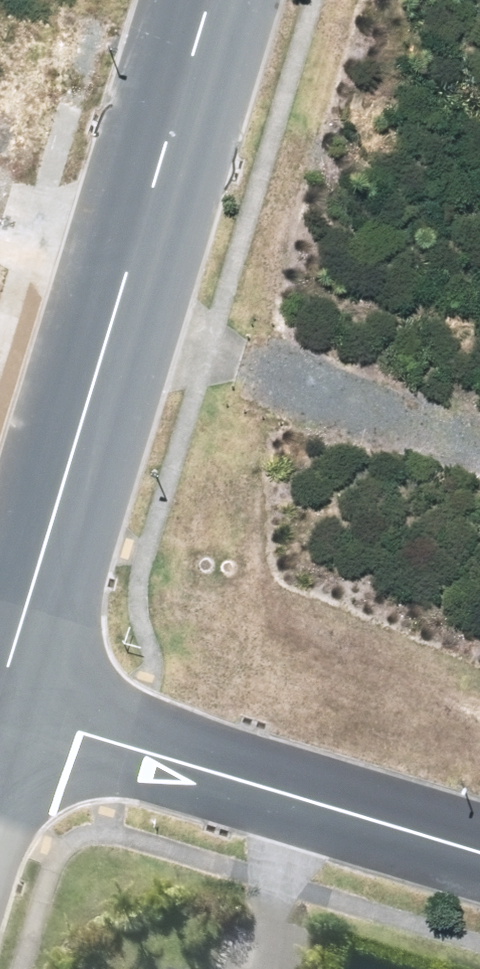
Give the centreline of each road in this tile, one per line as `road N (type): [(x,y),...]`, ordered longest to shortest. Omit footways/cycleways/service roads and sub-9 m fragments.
road 1 (residential): [(211,0),(0,699)]
road 2 (residential): [(479,854),(0,705)]
road 3 (track): [(120,300),(479,415)]

